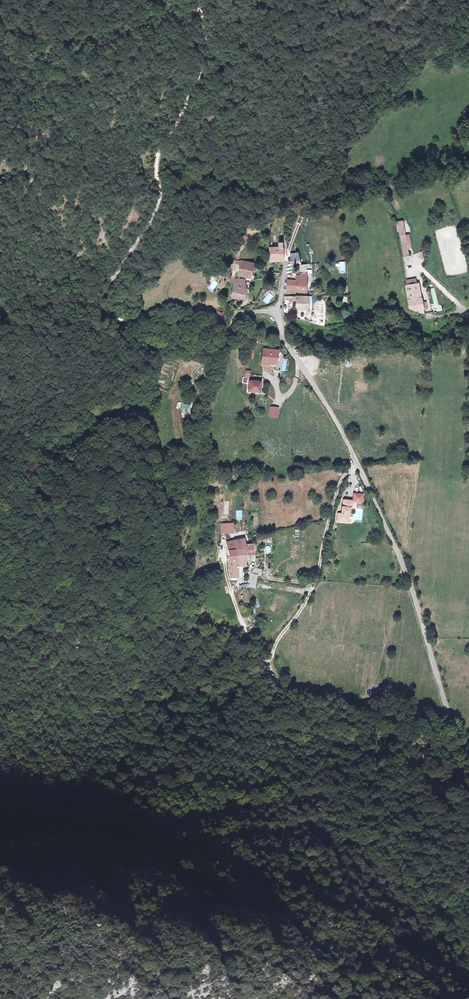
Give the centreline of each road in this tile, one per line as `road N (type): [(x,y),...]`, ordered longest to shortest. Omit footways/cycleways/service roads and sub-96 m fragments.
road 1 (track): [(210,363),(133,335),(103,305),(155,212),(158,150),(205,50),(198,13),(136,28)]
road 2 (unclassified): [(468,746),(448,722),(405,568),(337,423),(284,342),(278,313)]
road 3 (track): [(136,28),(75,58),(0,54)]

